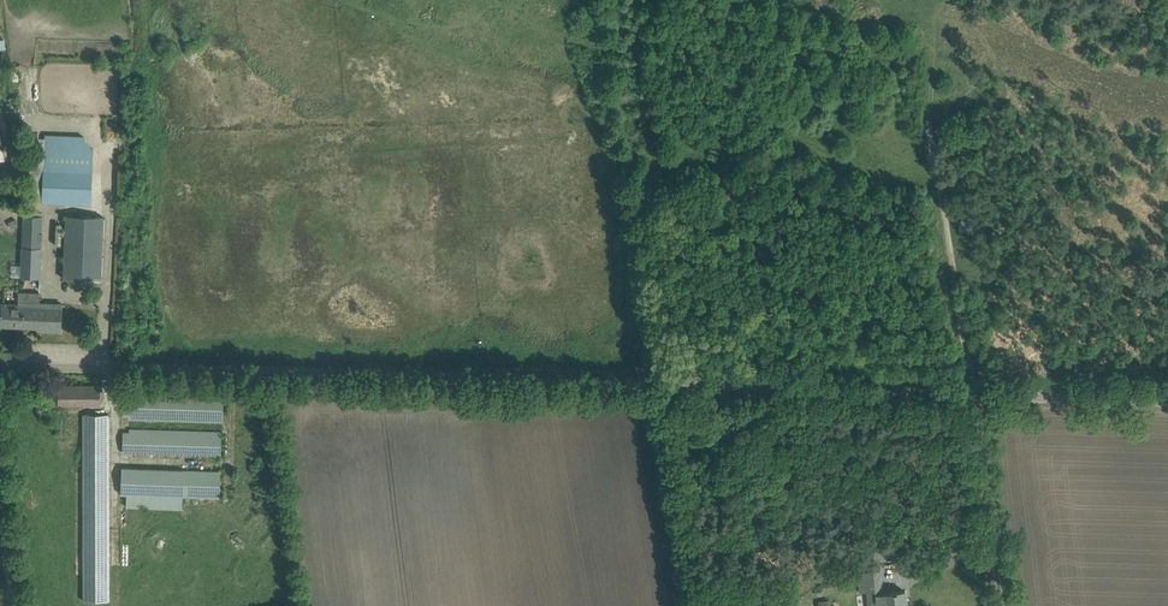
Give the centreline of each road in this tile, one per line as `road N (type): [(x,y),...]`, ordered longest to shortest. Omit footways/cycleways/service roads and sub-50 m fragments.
road 1 (unclassified): [(964,390),(0,364)]
road 2 (unclassified): [(1167,396),(964,390)]
road 3 (unclassified): [(988,551),(964,390)]

